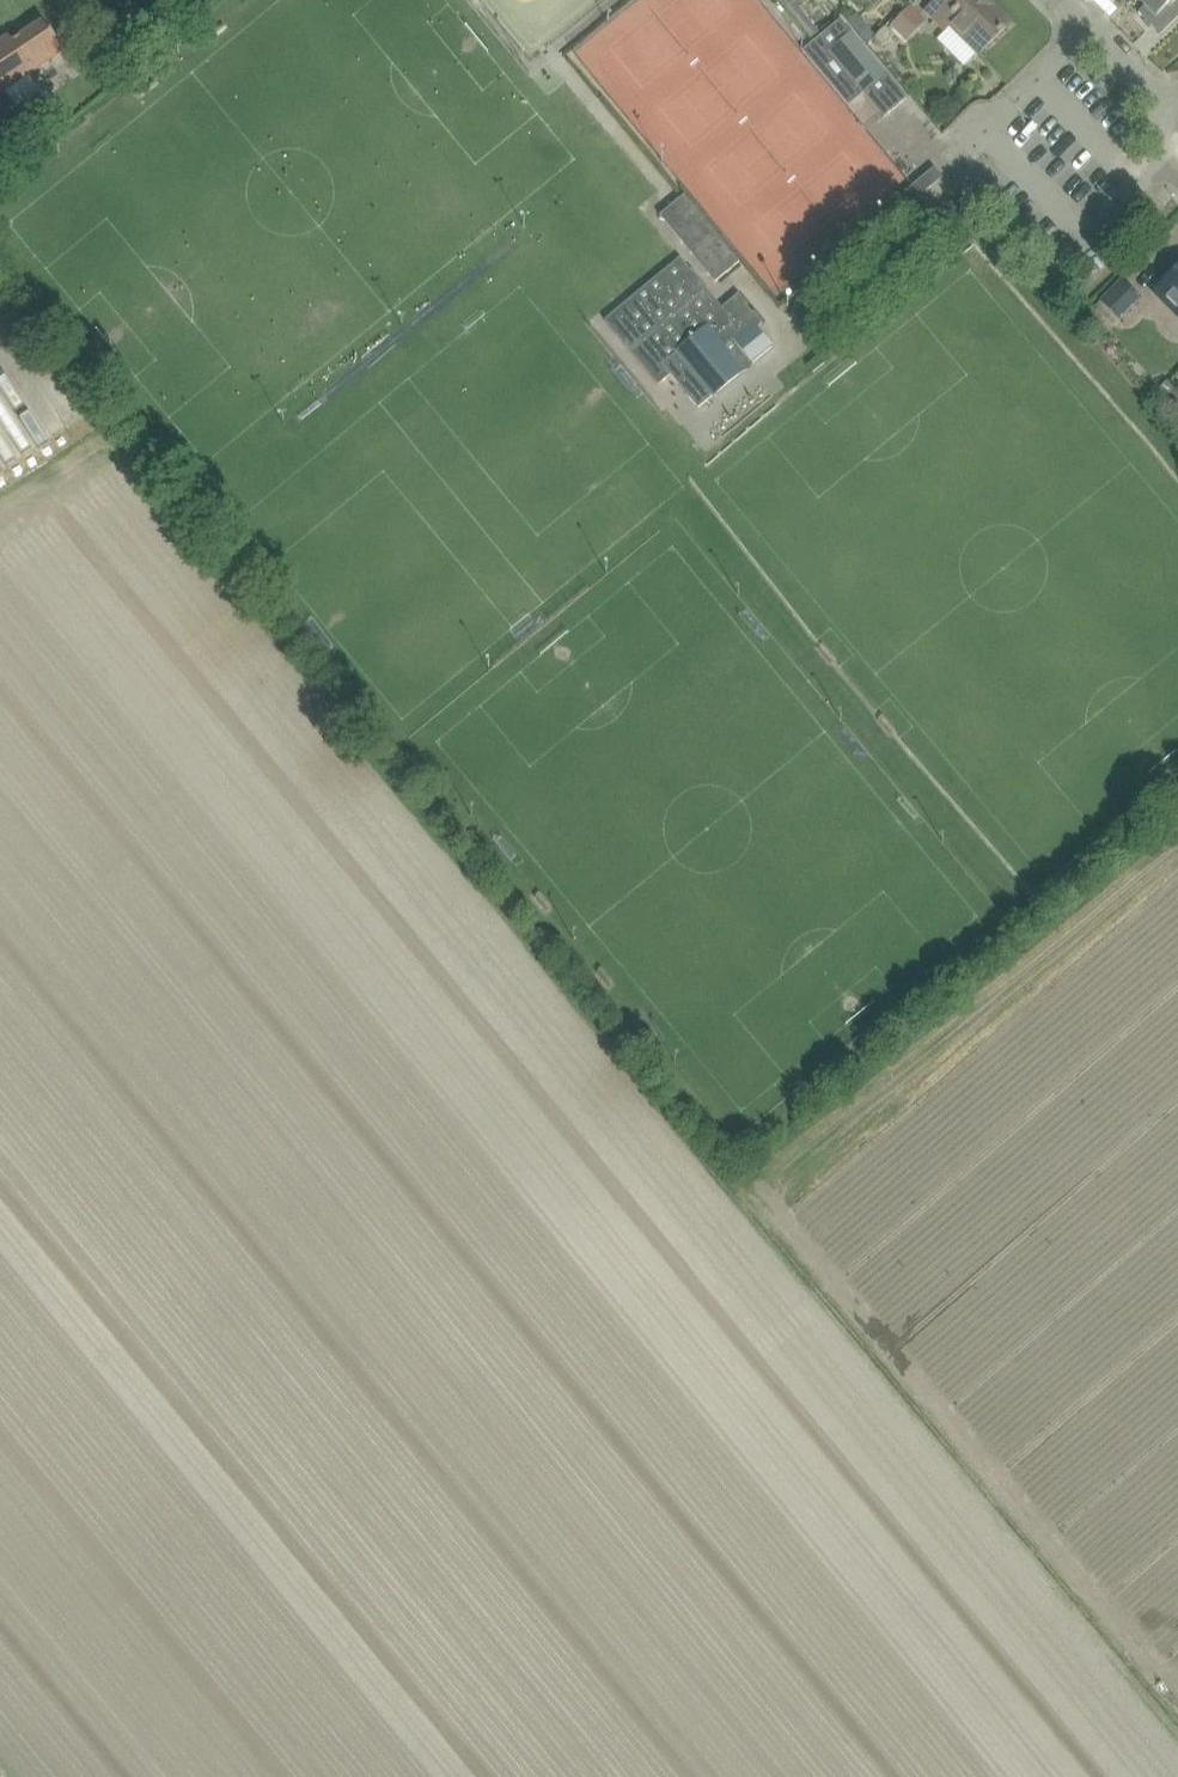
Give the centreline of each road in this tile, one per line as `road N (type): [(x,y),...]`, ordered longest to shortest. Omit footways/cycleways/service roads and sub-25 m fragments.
road 1 (residential): [(1166,112),(1060,0)]

